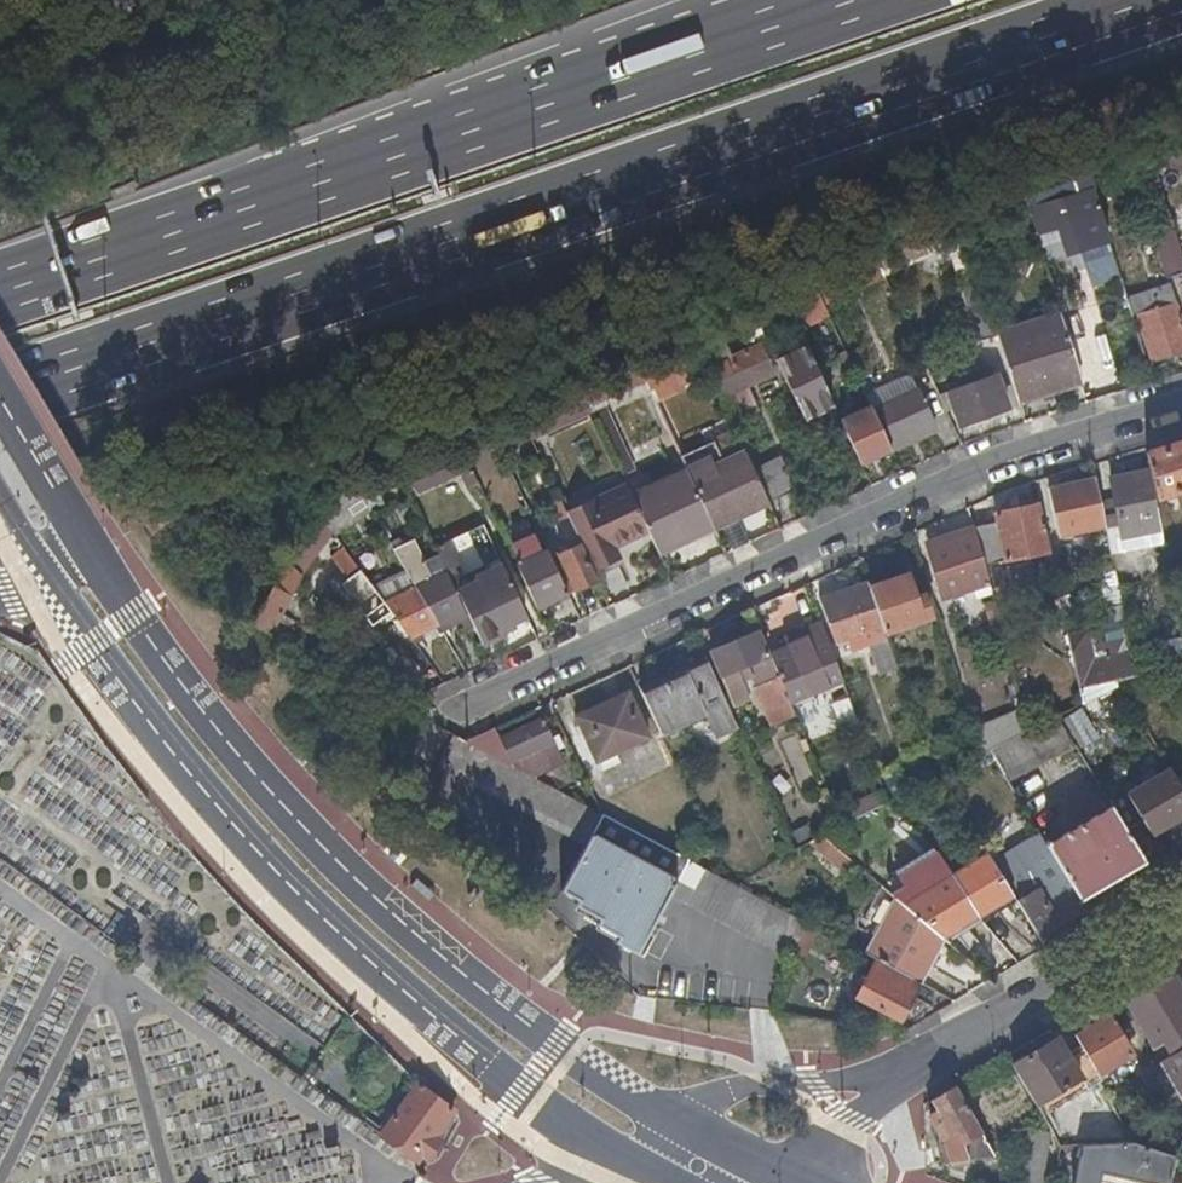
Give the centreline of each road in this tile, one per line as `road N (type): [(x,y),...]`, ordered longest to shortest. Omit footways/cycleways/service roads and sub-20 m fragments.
road 1 (motorway): [(0,402),(1181,0)]
road 2 (primary): [(685,1115),(572,1053),(511,1007),(277,810),(74,521),(0,397)]
road 3 (primary): [(0,497),(49,577),(254,853),(481,1062),(635,1172)]
road 4 (motorway): [(832,0),(0,290)]
road 5 (residential): [(474,704),(1003,453),(1181,402)]
road 6 (residential): [(922,1066),(1181,915)]
road 7 (residential): [(922,1066),(730,1085),(685,1115)]
road 8 (residential): [(785,1167),(922,1066)]
road 9 (residential): [(635,1172),(785,1167)]

